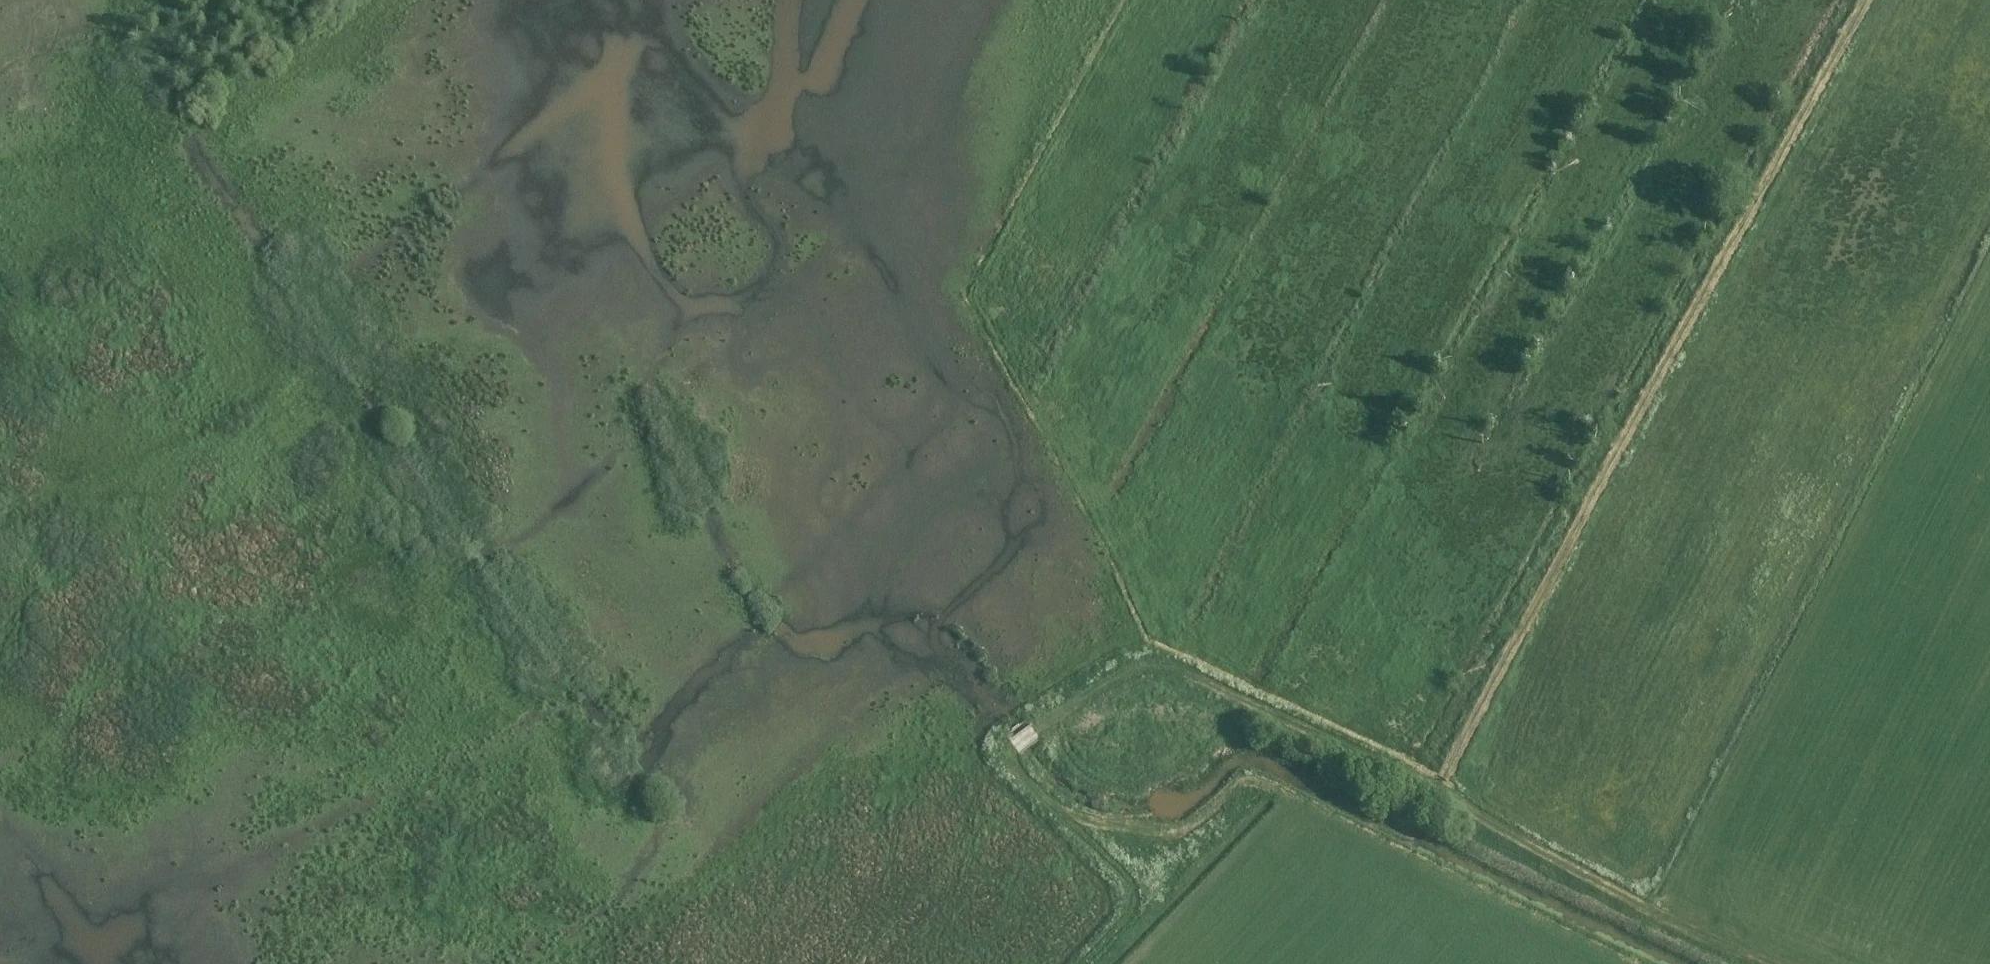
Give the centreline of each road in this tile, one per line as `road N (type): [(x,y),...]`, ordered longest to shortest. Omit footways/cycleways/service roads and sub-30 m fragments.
road 1 (track): [(1088,963),(1132,916),(1137,893),(1013,766),(1014,749),(1091,697),(1154,666),(1426,784)]
road 2 (track): [(1426,784),(1493,830),(1769,963)]

